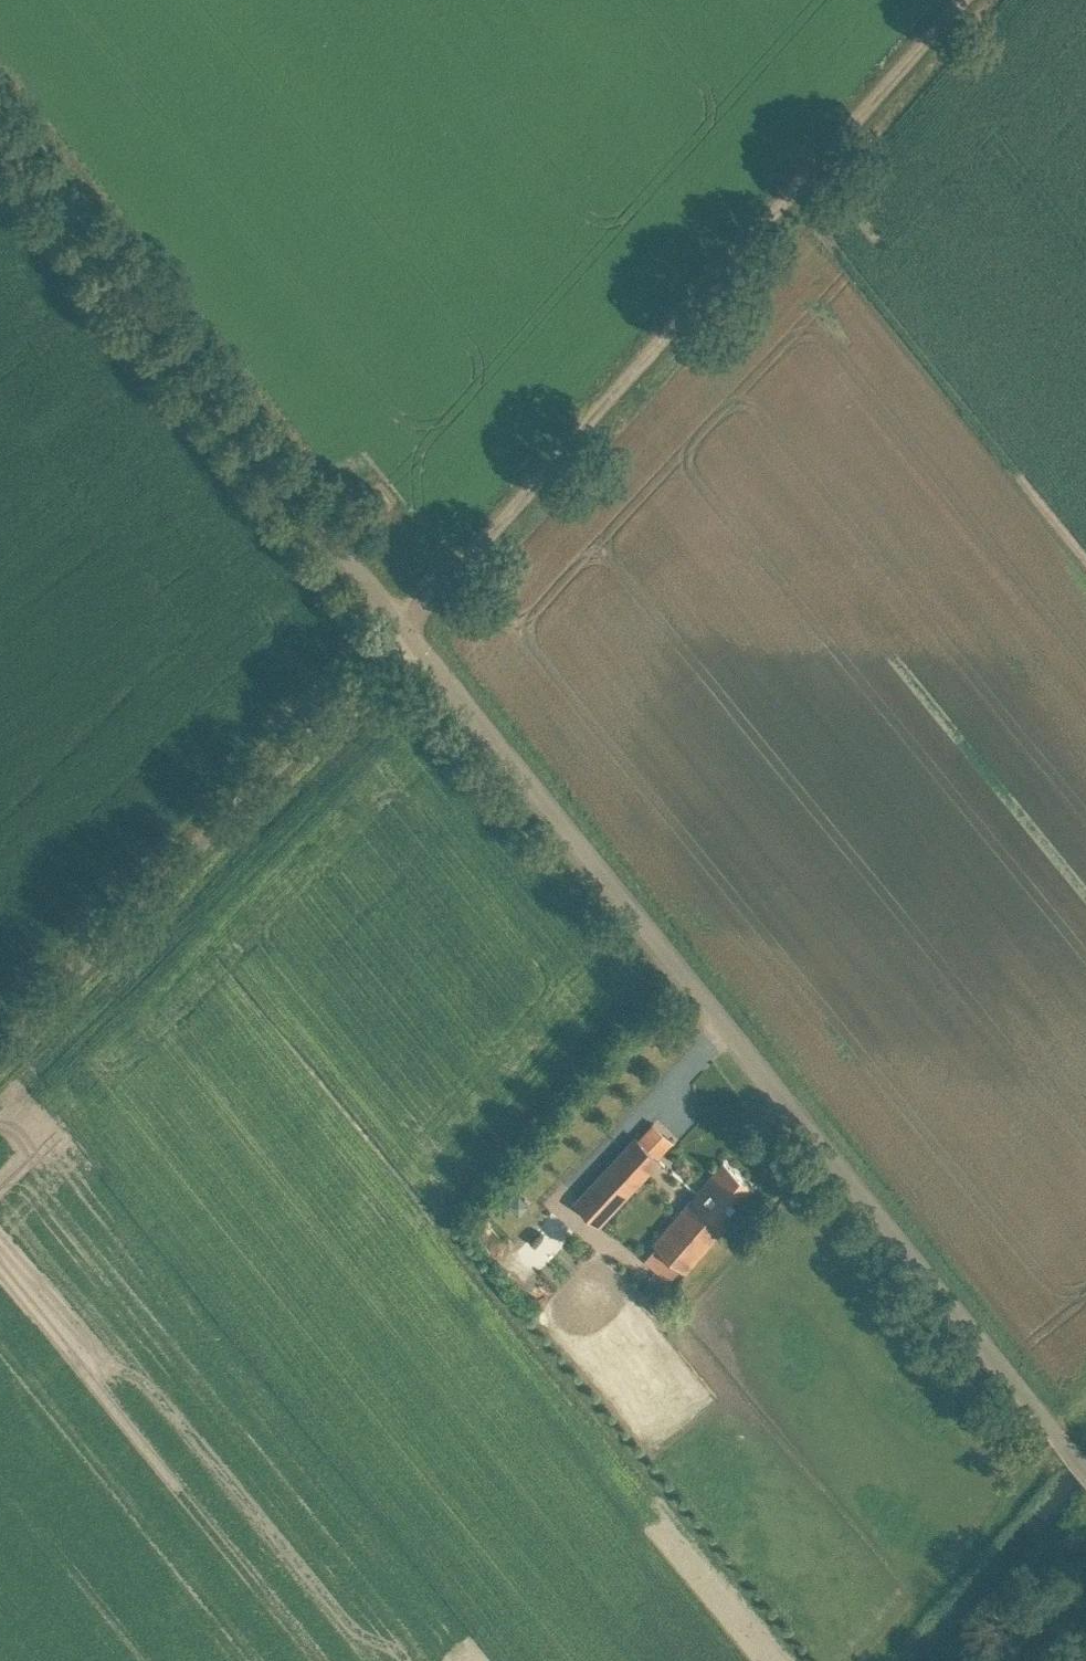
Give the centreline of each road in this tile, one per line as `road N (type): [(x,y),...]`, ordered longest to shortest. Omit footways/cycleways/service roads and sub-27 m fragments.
road 1 (tertiary): [(1085,1470),(408,635)]
road 2 (track): [(408,635),(978,0)]
road 3 (tertiary): [(408,635),(0,126)]
road 4 (unclassified): [(0,1046),(408,635)]

